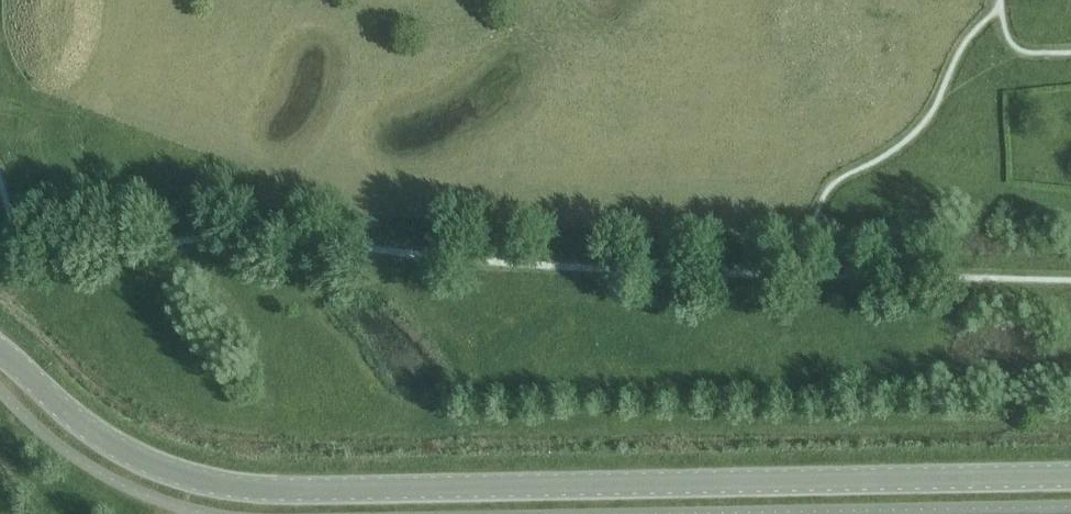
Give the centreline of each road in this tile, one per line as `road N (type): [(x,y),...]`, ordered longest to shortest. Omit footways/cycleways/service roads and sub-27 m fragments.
road 1 (tertiary): [(0,350),(93,434),(146,463),(213,485),(1070,476)]

